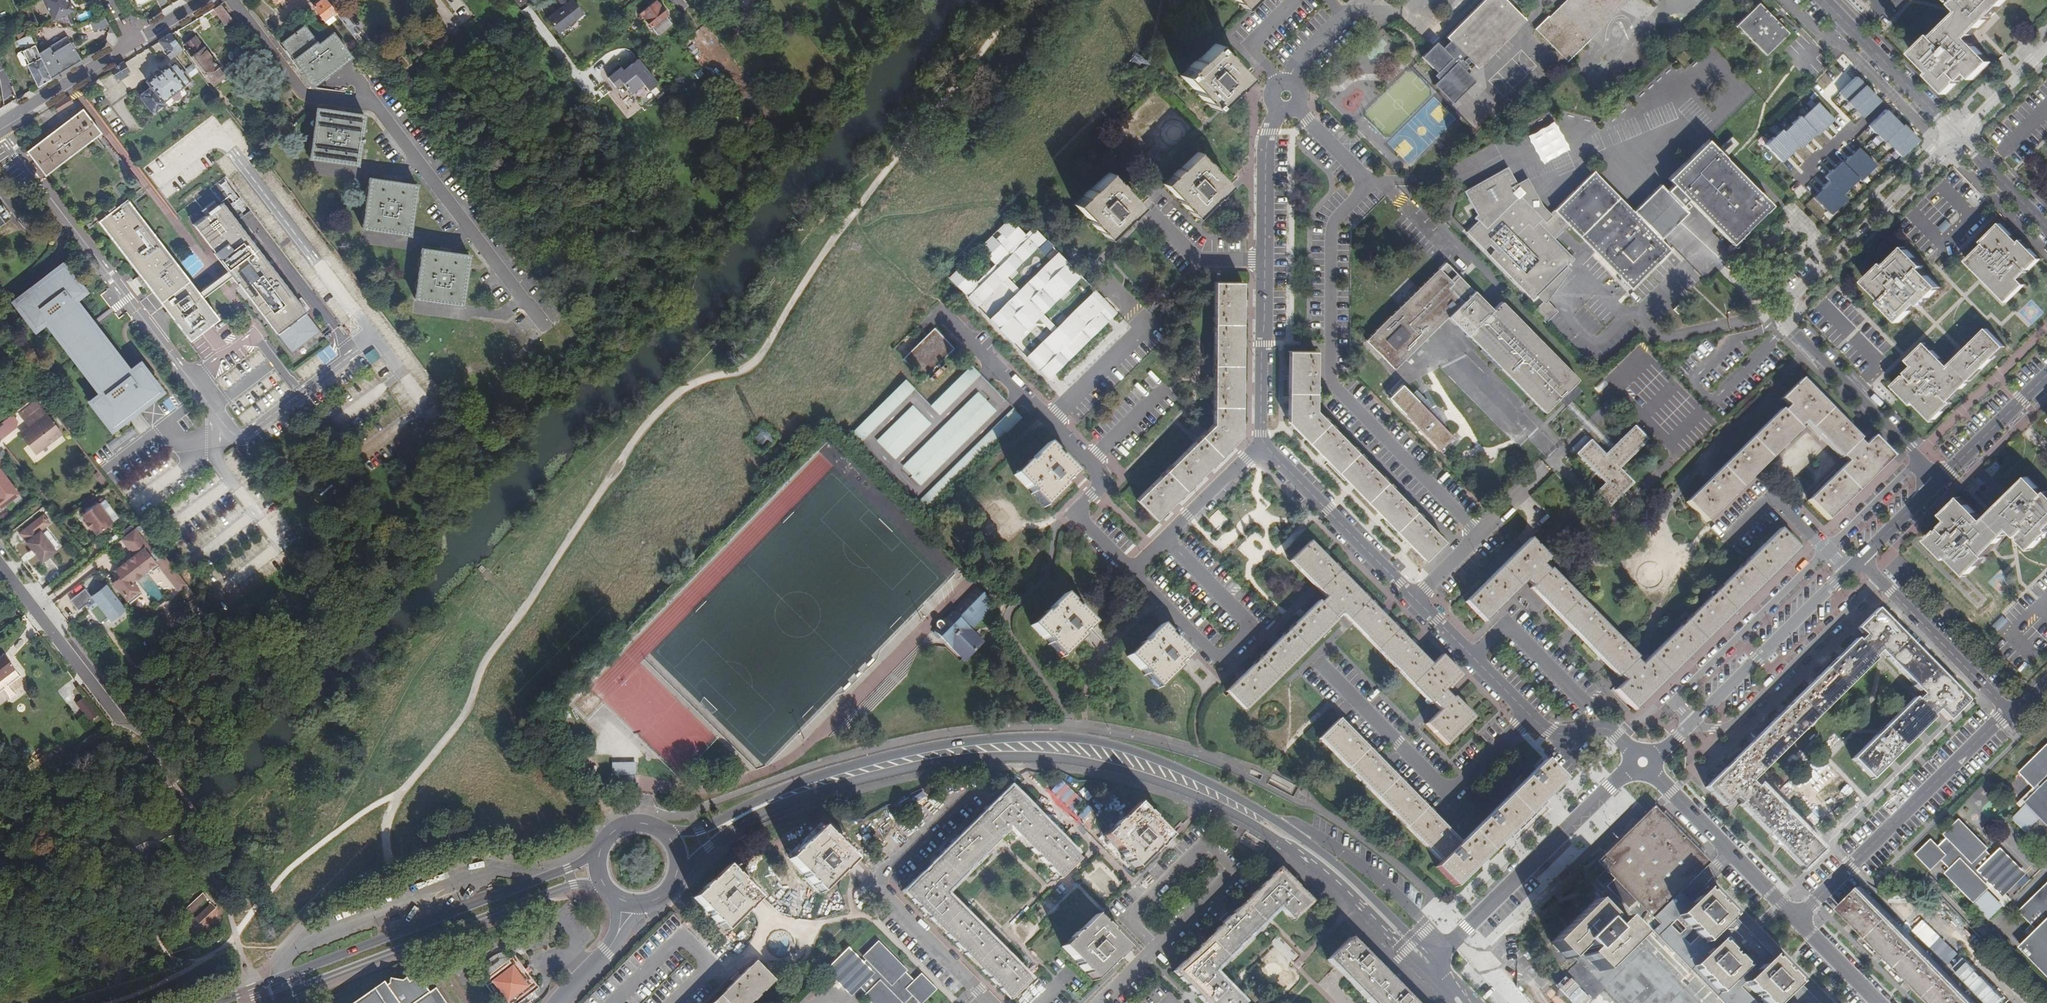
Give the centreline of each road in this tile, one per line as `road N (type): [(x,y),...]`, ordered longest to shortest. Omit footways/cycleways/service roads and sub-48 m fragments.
road 1 (secondary): [(1346,881),(1282,826),(1223,791),(1078,739),(916,750),(819,776),(699,830),(664,830)]
road 2 (secondary): [(677,878),(737,826),(822,790),(928,765),(1031,757),(1142,777),(1210,803),(1346,881)]
road 3 (residential): [(943,313),(1099,473),(1080,515),(1133,571),(1261,447)]
road 4 (residential): [(1261,447),(1541,727),(1608,729),(1633,754)]
road 5 (residential): [(1958,136),(1784,314),(1941,479)]
road 6 (secondary): [(600,851),(219,1002)]
road 7 (secondary): [(265,1002),(573,886),(603,882)]
road 8 (residential): [(1277,112),(1266,150),(1261,447)]
road 9 (residential): [(2008,711),(1796,919)]
road 10 (residential): [(991,1002),(877,883),(968,798)]
road 11 (residential): [(1434,975),(1444,951),(1633,772)]
road 12 (residential): [(1652,754),(1859,560)]
road 13 (residential): [(172,787),(0,564)]
road 14 (residential): [(2008,711),(1859,560)]
road 15 (residential): [(1796,919),(1652,772)]
road 16 (residential): [(1958,136),(1825,0)]
road 17 (residential): [(131,44),(0,123)]
road 18 (residential): [(1941,479),(2046,376)]
road 19 (secondary): [(1346,881),(1434,975)]
road 20 (residential): [(2046,228),(1958,136)]
road 21 (residential): [(558,1002),(607,951),(634,903)]
road 22 (residential): [(1958,136),(2046,49)]

